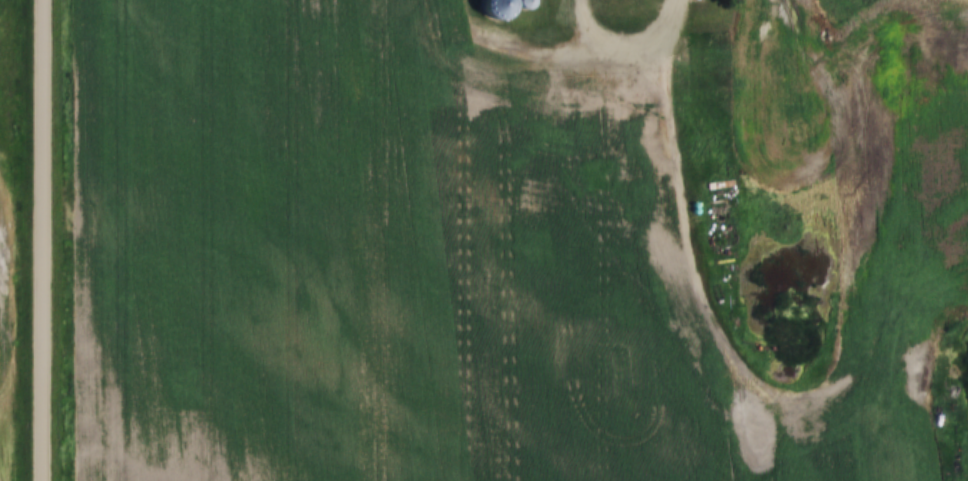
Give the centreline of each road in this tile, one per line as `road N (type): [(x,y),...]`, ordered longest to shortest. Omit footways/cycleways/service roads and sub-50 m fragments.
road 1 (residential): [(40,480),(41,0)]

